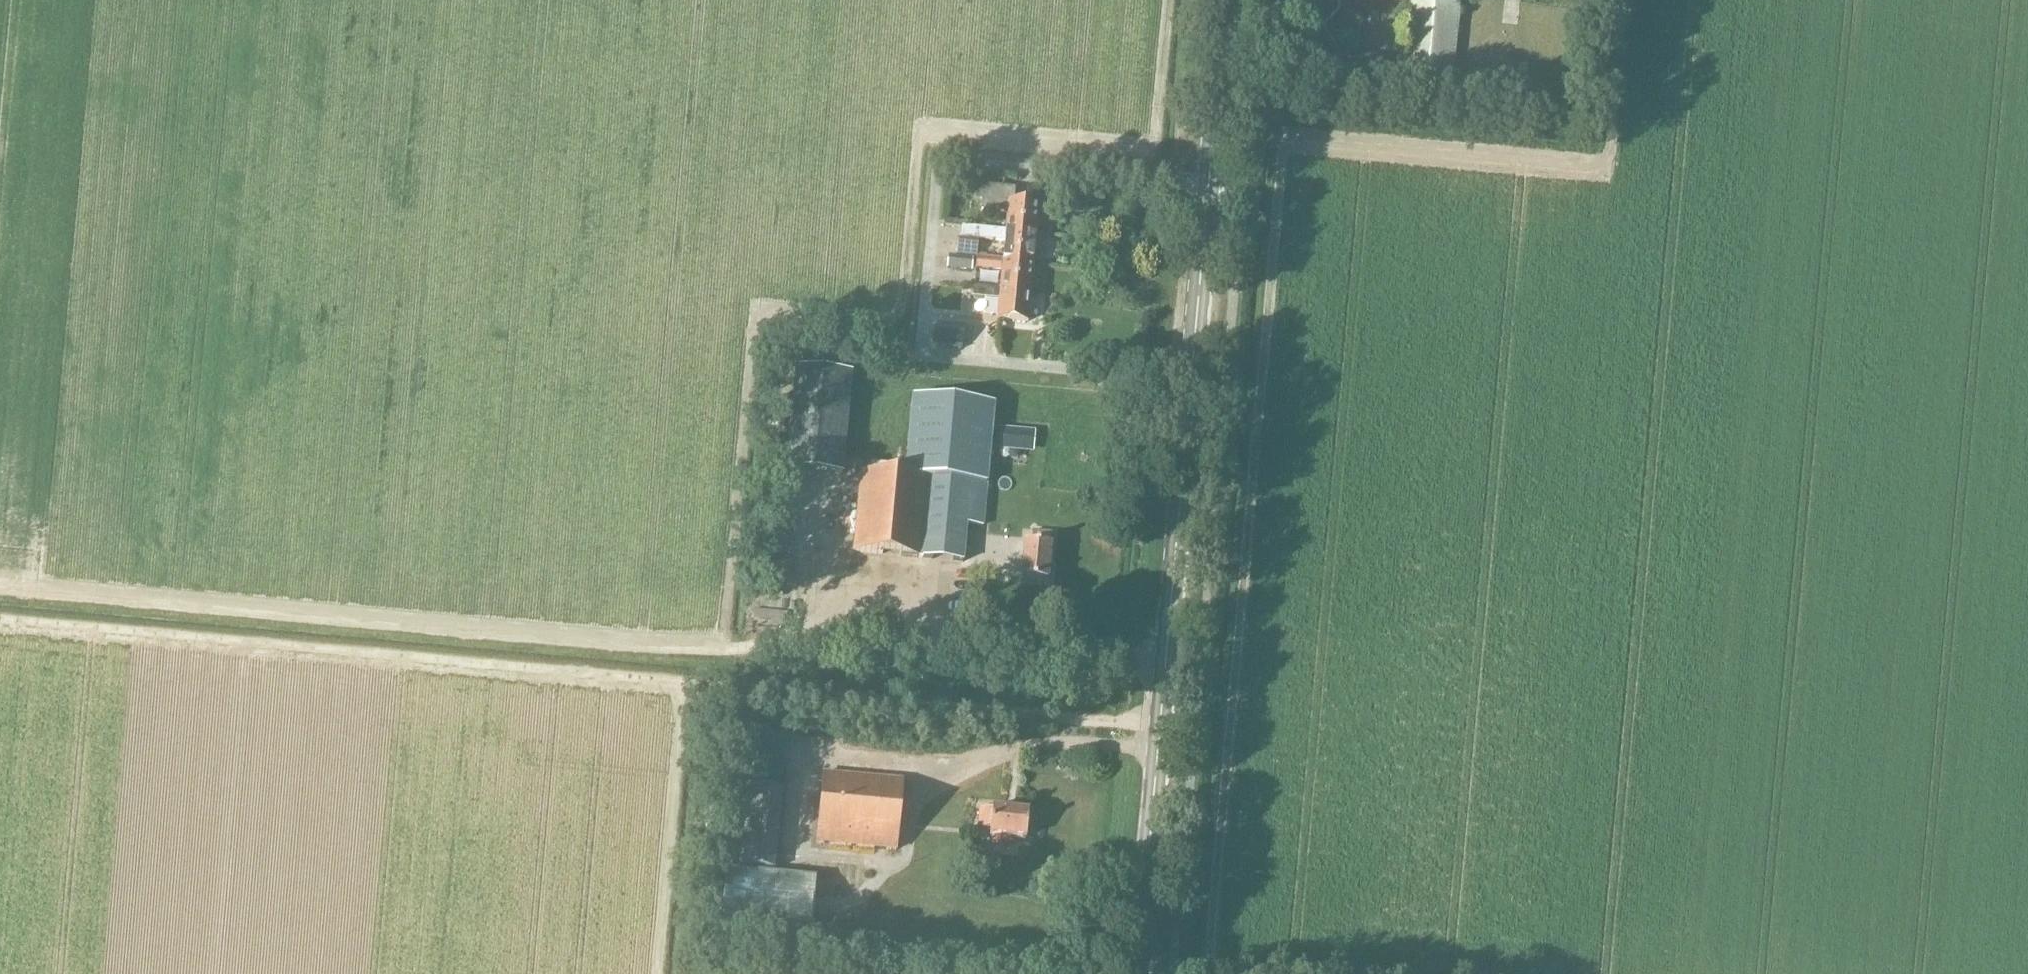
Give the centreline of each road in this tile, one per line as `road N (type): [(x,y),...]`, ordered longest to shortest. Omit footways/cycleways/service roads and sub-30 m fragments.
road 1 (secondary): [(1136,973),(1225,0)]

